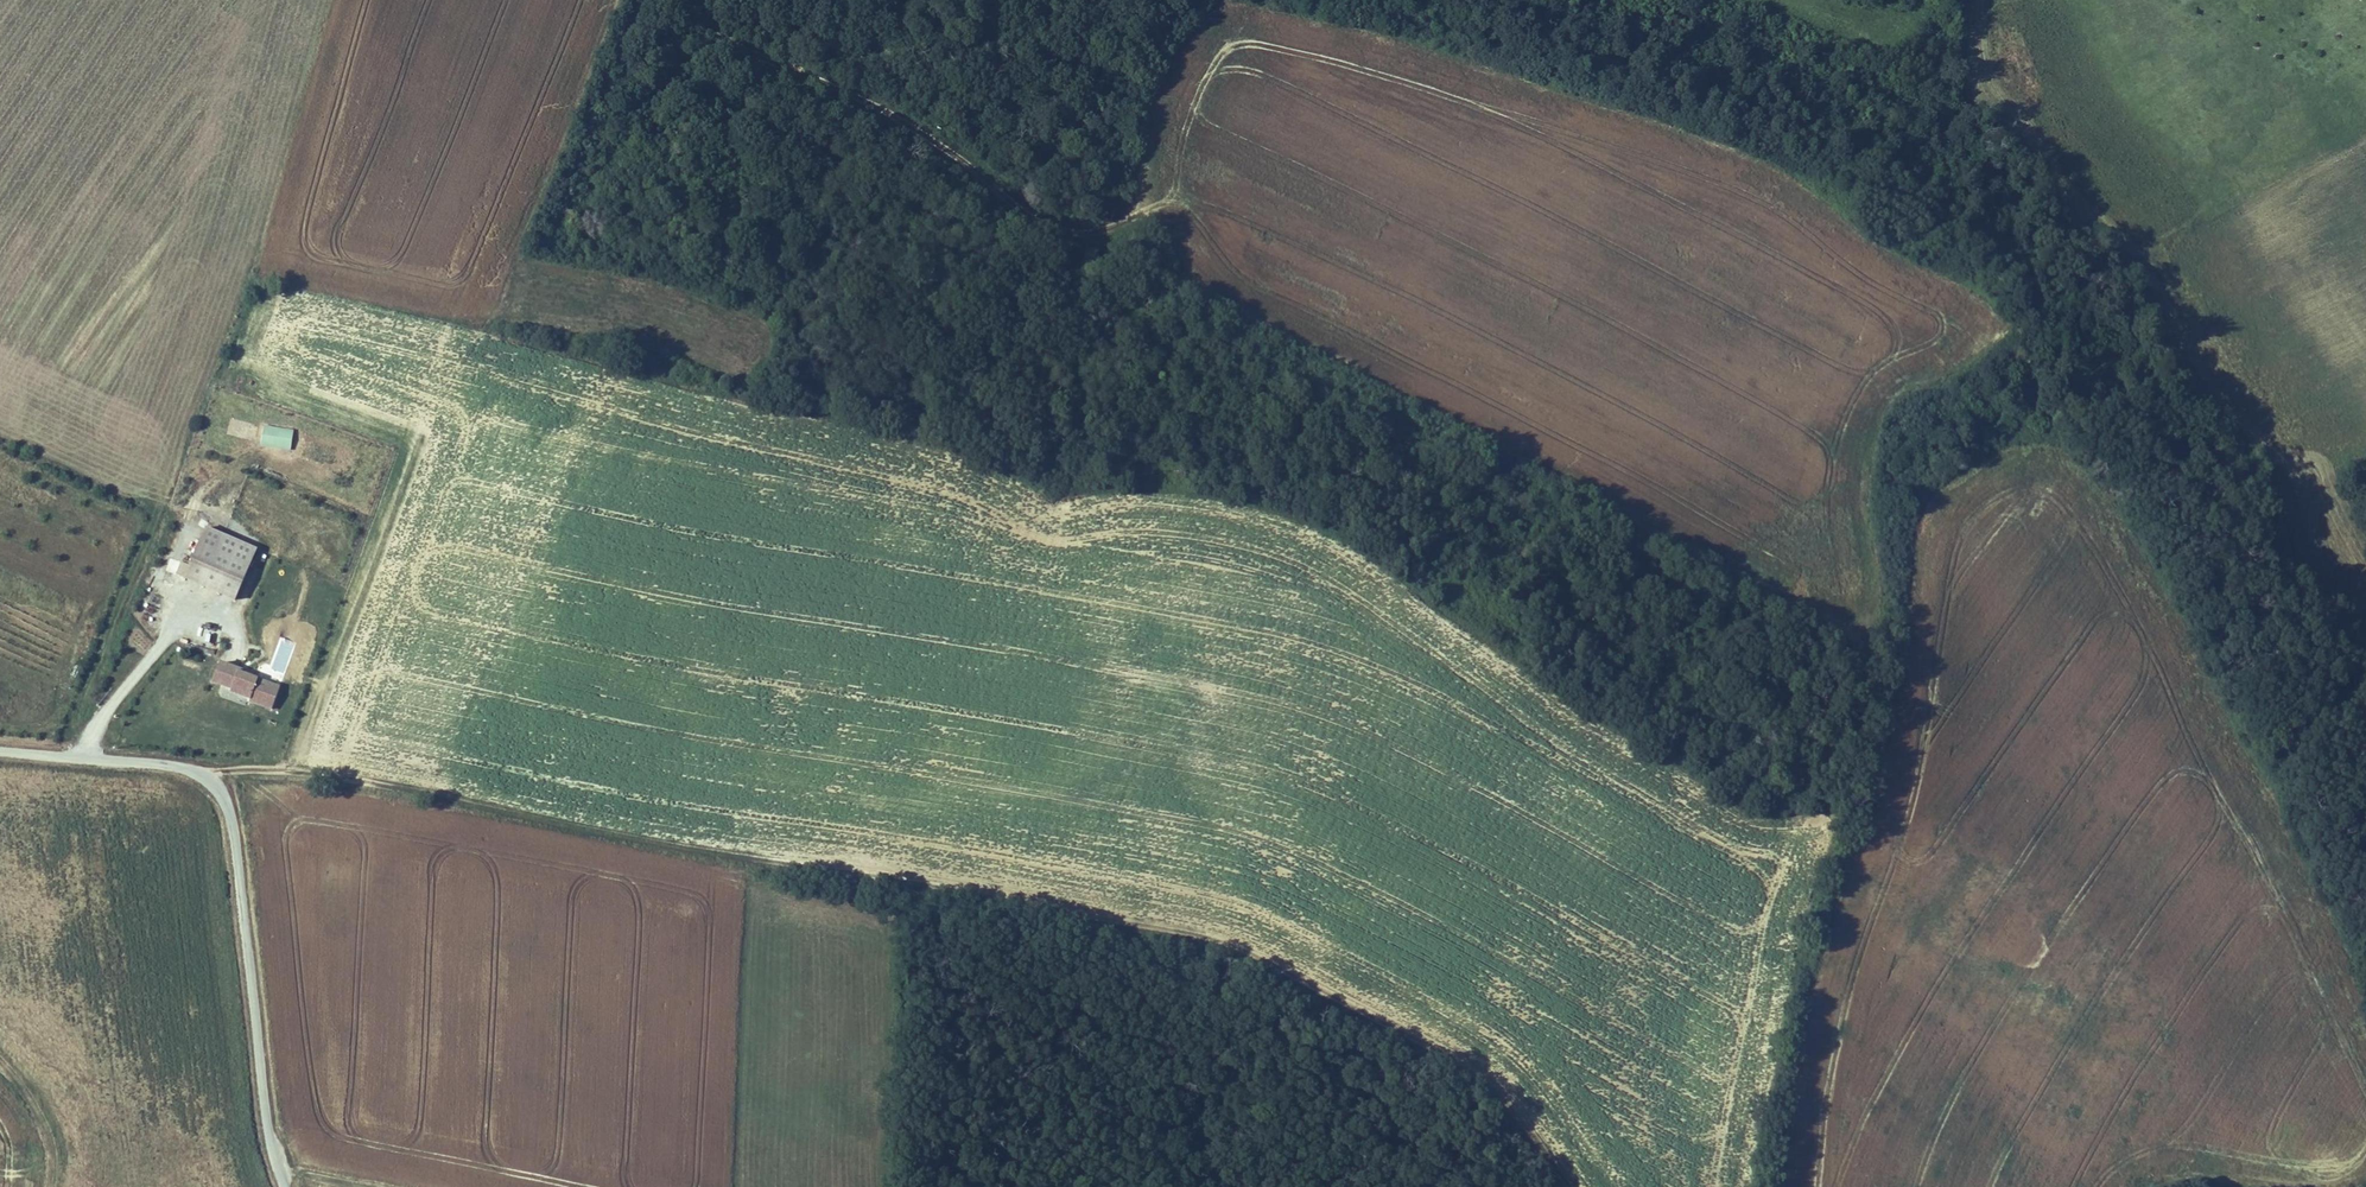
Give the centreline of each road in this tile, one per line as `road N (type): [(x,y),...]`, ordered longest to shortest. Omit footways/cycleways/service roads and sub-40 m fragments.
road 1 (track): [(202,777),(301,772),(1175,933),(1257,958),(1455,1064),(1565,1186)]
road 2 (unclassified): [(0,749),(170,764),(228,795),(272,1170),(281,1186)]

